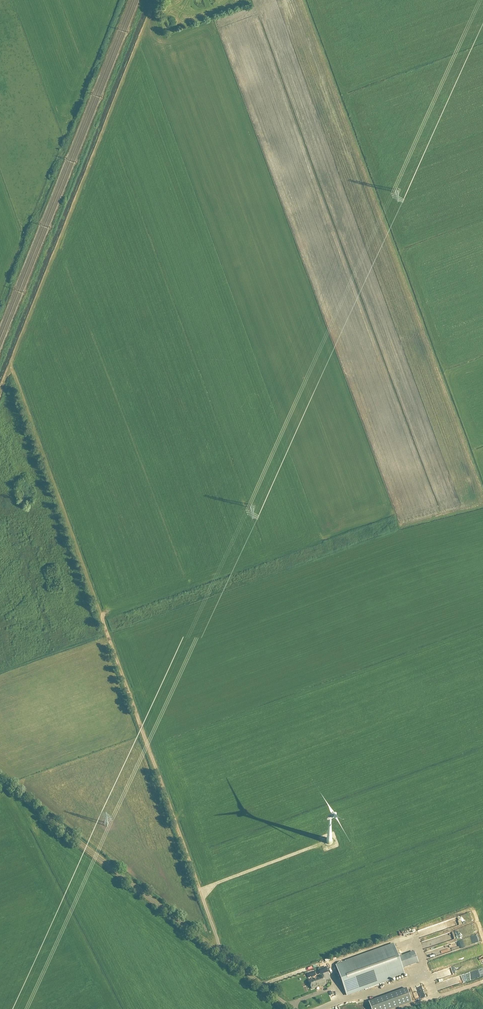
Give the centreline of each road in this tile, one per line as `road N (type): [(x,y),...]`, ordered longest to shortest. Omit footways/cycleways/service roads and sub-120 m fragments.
road 1 (track): [(11,366),(221,954)]
road 2 (track): [(0,391),(155,0)]
road 3 (unclassified): [(293,1008),(0,780)]

